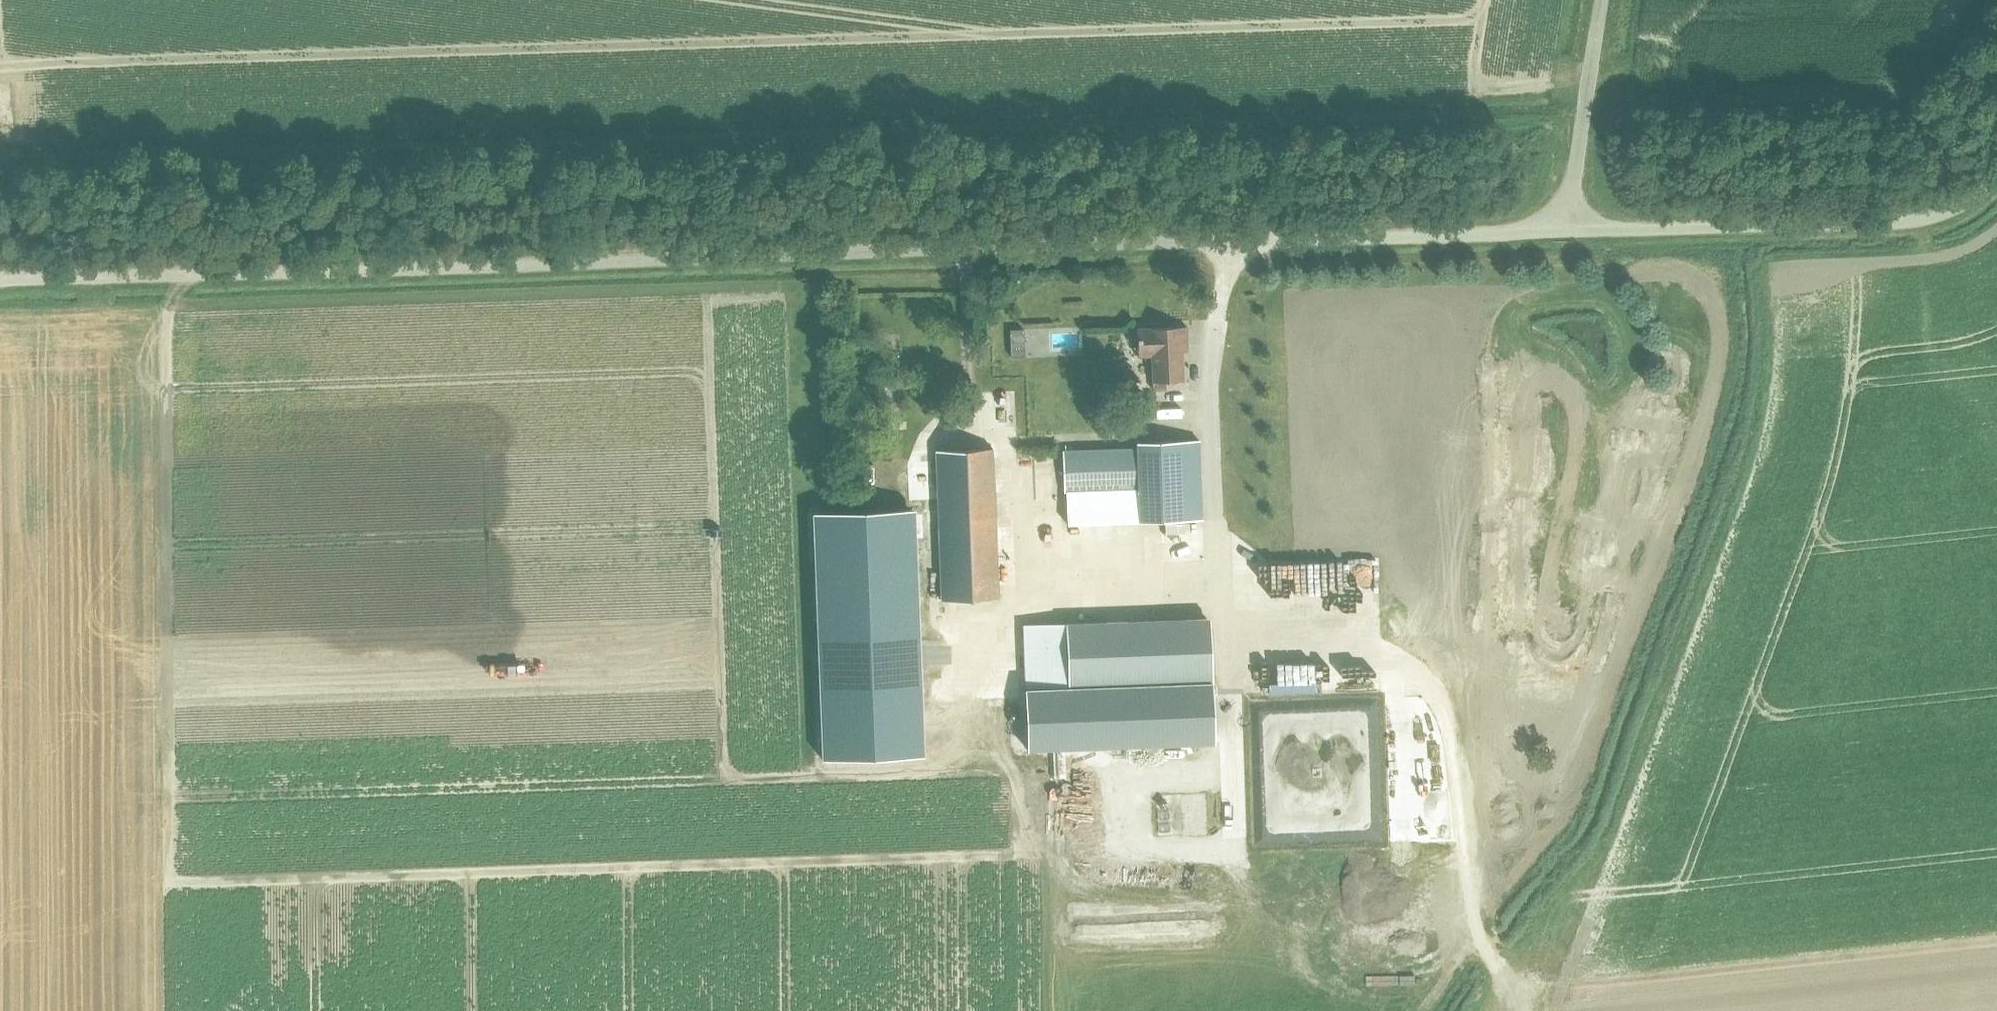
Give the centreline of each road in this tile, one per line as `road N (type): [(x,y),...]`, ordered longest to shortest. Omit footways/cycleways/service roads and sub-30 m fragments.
road 1 (unclassified): [(0,281),(1569,228)]
road 2 (unclassified): [(1569,228),(1910,222),(1956,204),(1996,172)]
road 3 (unclassified): [(1569,228),(1605,0)]

